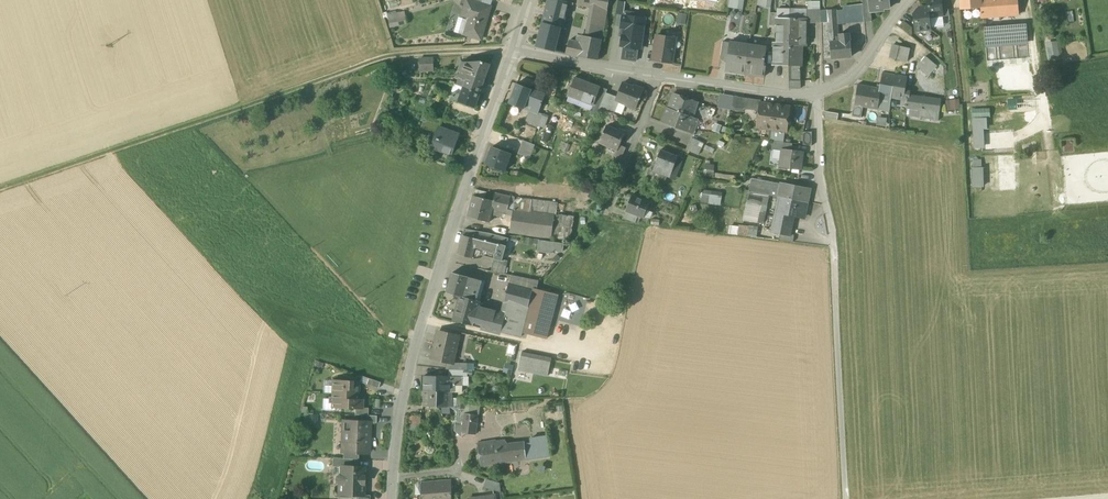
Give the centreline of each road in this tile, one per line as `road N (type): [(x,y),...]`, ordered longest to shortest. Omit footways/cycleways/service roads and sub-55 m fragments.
road 1 (track): [(0,192),(393,55),(511,51)]
road 2 (residential): [(511,51),(396,397),(391,498)]
road 3 (residential): [(511,51),(799,96),(854,73),(908,0)]
road 4 (track): [(844,498),(830,219),(817,180),(820,90)]

